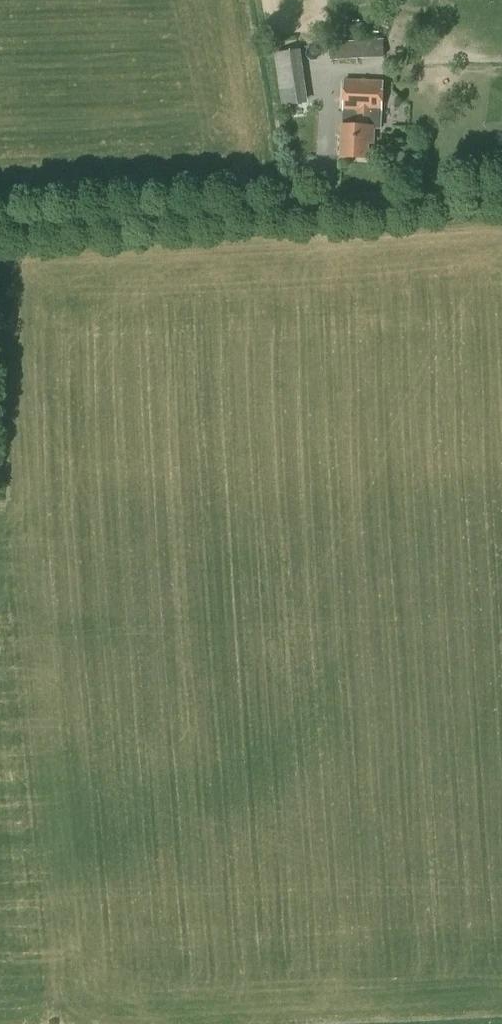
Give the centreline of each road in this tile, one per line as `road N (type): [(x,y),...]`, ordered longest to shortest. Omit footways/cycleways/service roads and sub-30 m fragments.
road 1 (unclassified): [(0,204),(268,204),(501,176)]

